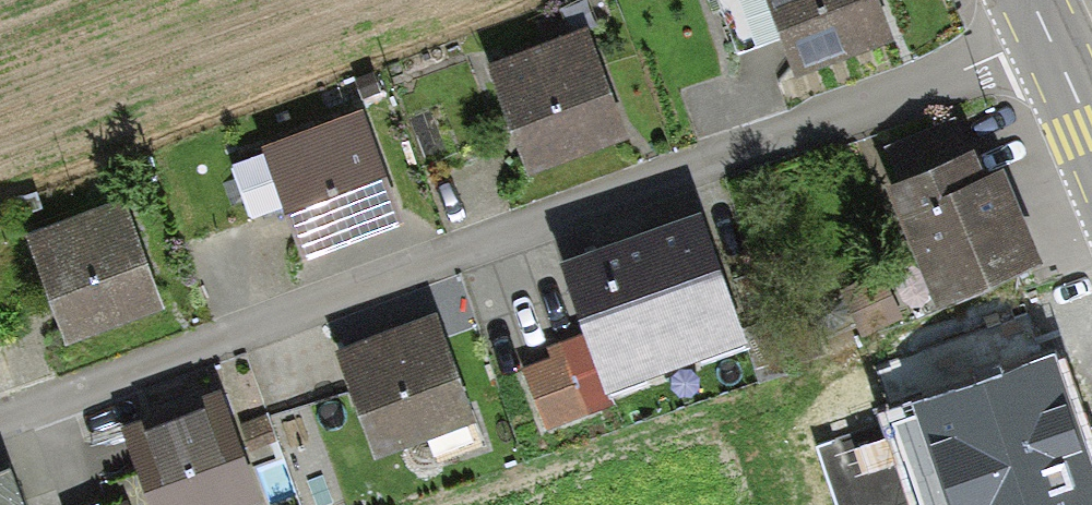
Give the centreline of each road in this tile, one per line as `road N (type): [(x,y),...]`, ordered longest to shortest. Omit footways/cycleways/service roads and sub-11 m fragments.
road 1 (residential): [(0,417),(1048,35)]

